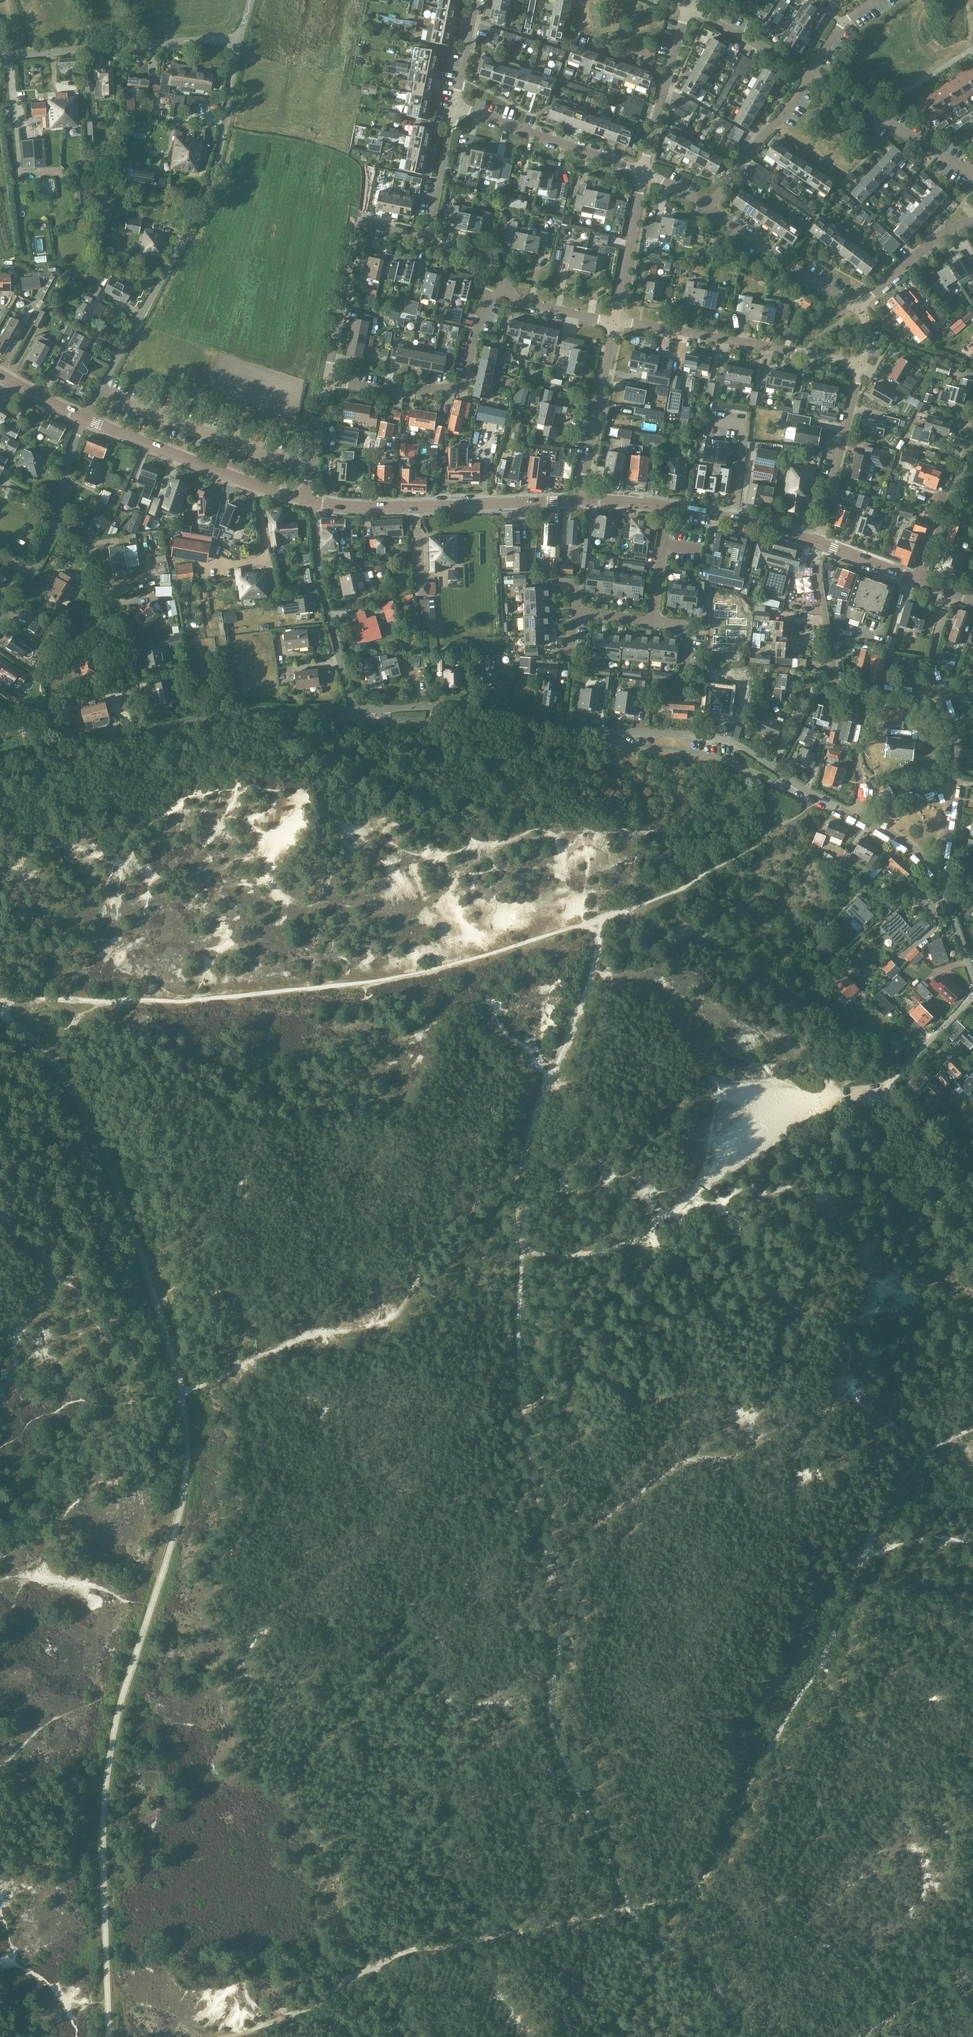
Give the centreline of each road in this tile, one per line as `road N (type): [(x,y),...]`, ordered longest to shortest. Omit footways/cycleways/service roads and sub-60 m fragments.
road 1 (residential): [(350,714),(447,707),(565,726),(703,735),(747,751),(855,818)]
road 2 (residential): [(55,523),(90,551),(146,738),(230,713),(350,714)]
road 3 (unclassified): [(84,420),(205,197),(239,40)]
road 4 (tertiary): [(313,501),(358,508),(580,501)]
road 5 (residential): [(860,364),(615,322)]
road 6 (residential): [(327,381),(398,394),(461,384),(479,322),(506,288)]
road 7 (unclassified): [(0,57),(239,40)]
road 8 (tertiary): [(307,499),(84,420)]
road 9 (residential): [(327,381),(358,225),(365,221),(424,241)]
road 10 (residential): [(313,501),(318,582),(350,714)]
road 11 (residential): [(642,172),(456,106)]
road 12 (residential): [(931,873),(943,853),(955,763),(954,731),(937,692)]
road 13 (residential): [(816,543),(860,364)]
road 14 (residential): [(859,310),(706,208)]
road 15 (residential): [(580,501),(615,322)]
road 16 (residential): [(642,172),(691,8)]
road 17 (residential): [(706,208),(810,75)]
road 18 (residential): [(860,693),(834,676),(816,543)]
road 19 (residential): [(919,582),(972,433)]
road 20 (tertiary): [(816,543),(664,507)]
road 21 (residential): [(615,322),(642,172)]
road 22 (residential): [(859,310),(942,235),(972,222)]
road 23 (residential): [(424,241),(456,106)]
road 24 (residential): [(810,75),(691,8)]
road 25 (residential): [(855,818),(860,693)]
road 26 (residential): [(888,1081),(972,993)]
road 27 (residential): [(307,499),(327,381)]

